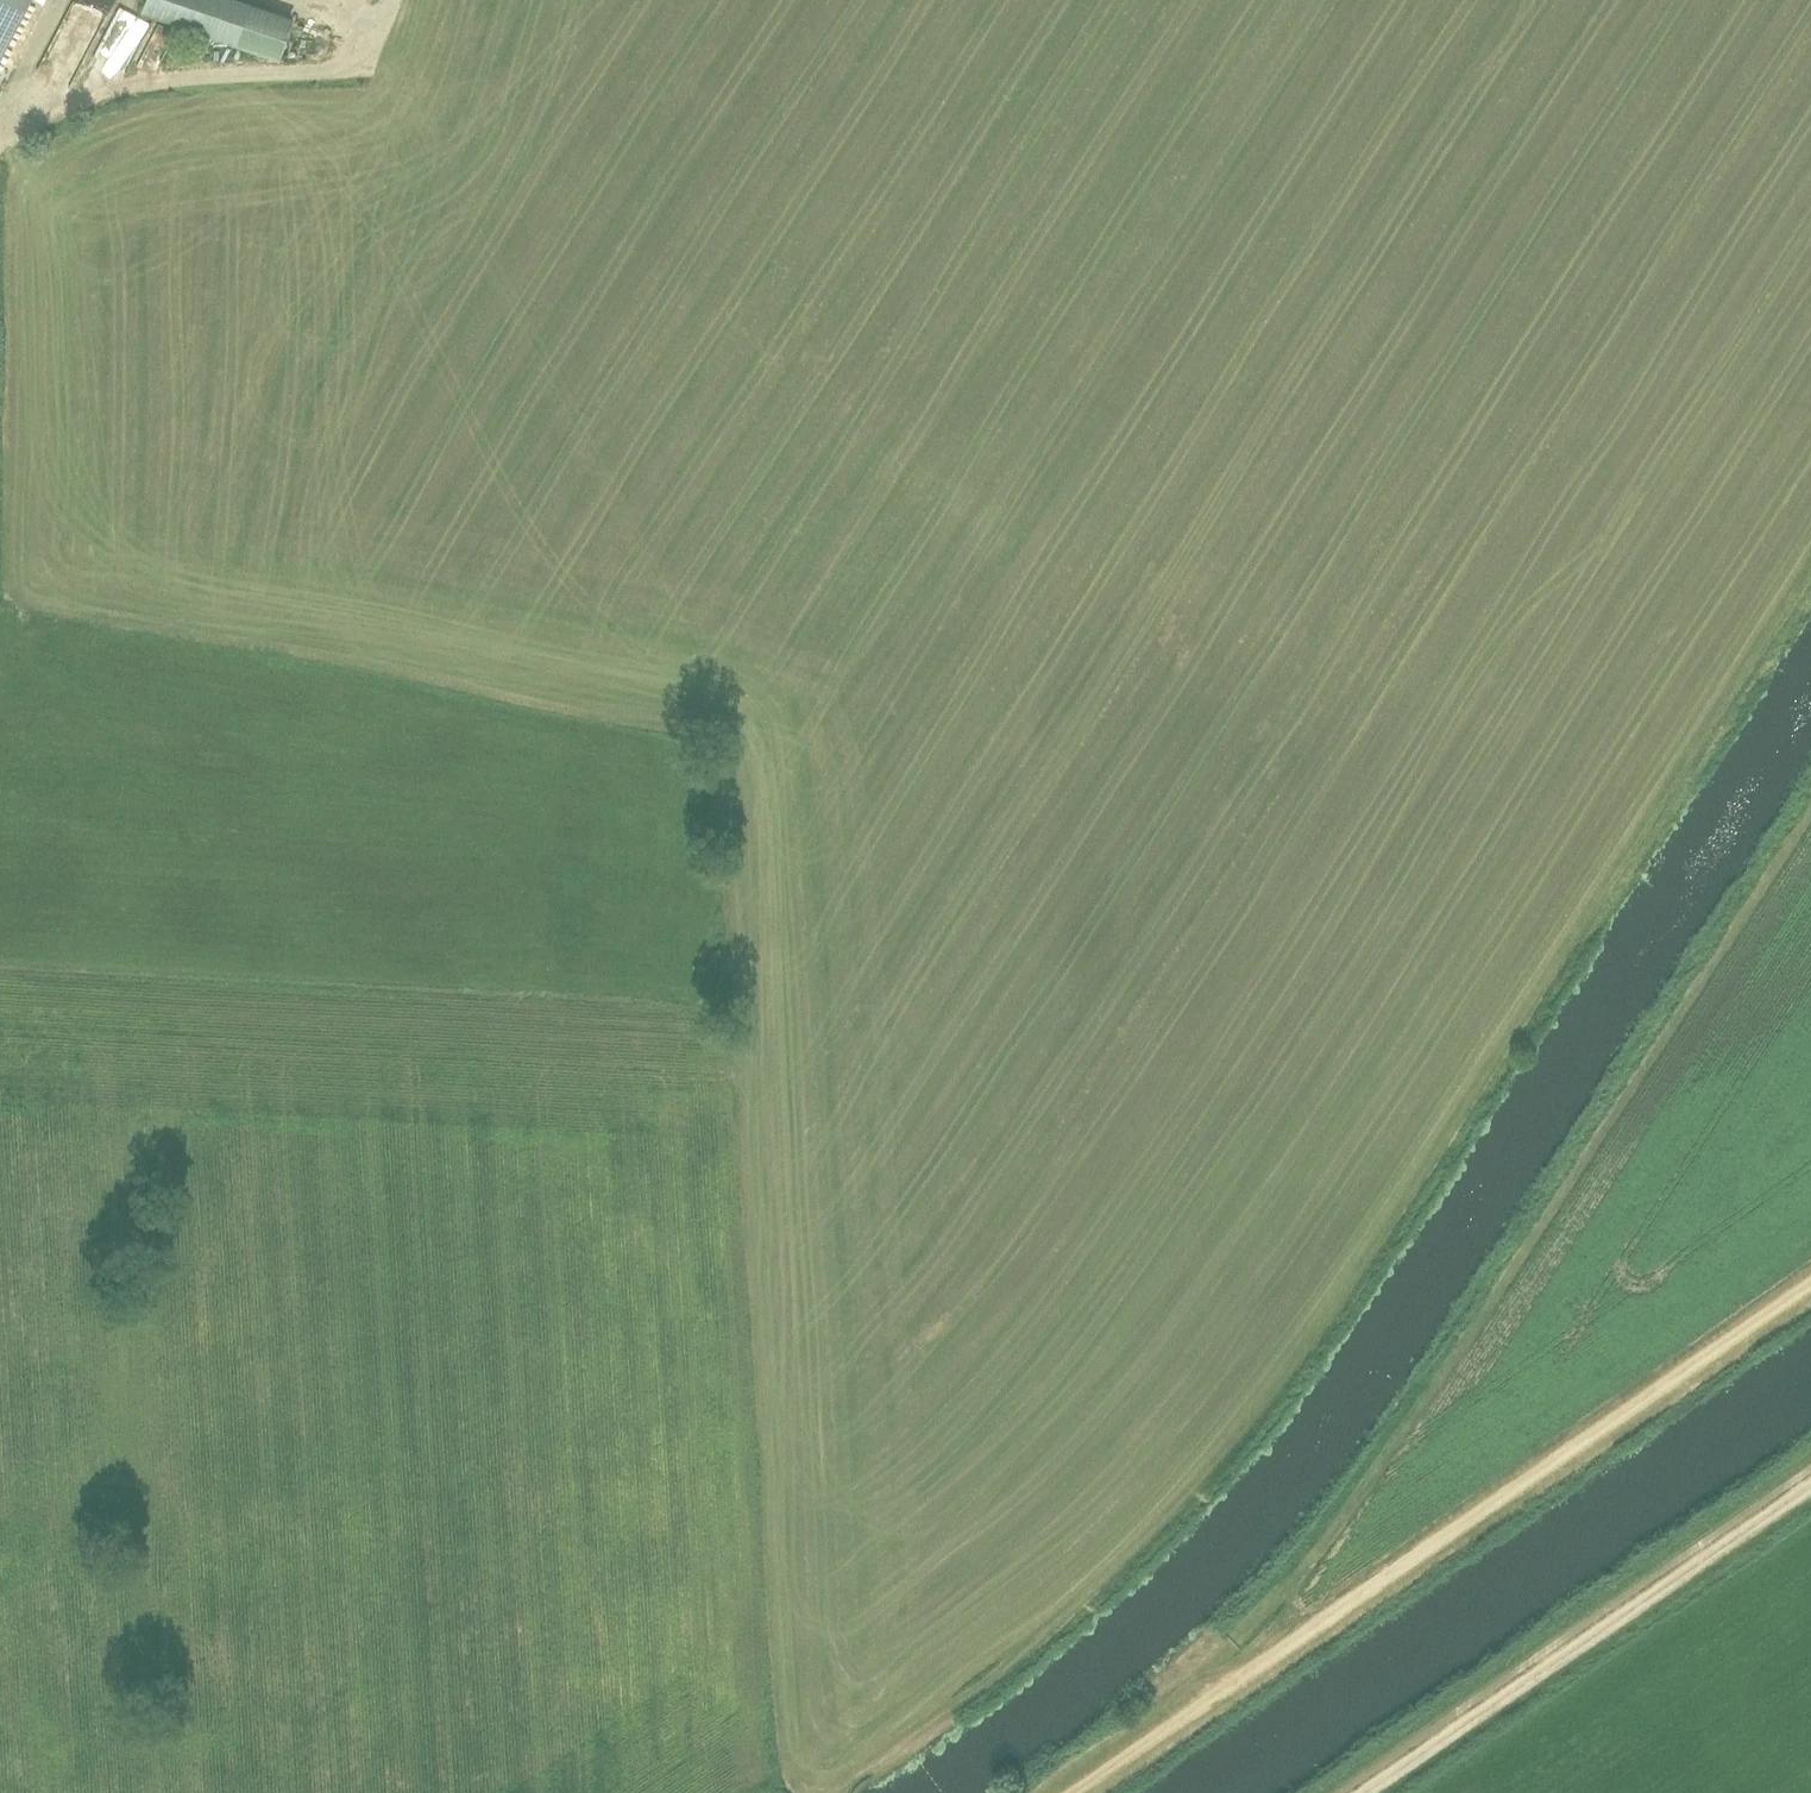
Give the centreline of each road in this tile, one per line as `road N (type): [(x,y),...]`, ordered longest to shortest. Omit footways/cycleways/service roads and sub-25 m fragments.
road 1 (track): [(1068,1792),(1810,1283)]
road 2 (track): [(1365,1792),(1810,1487)]

